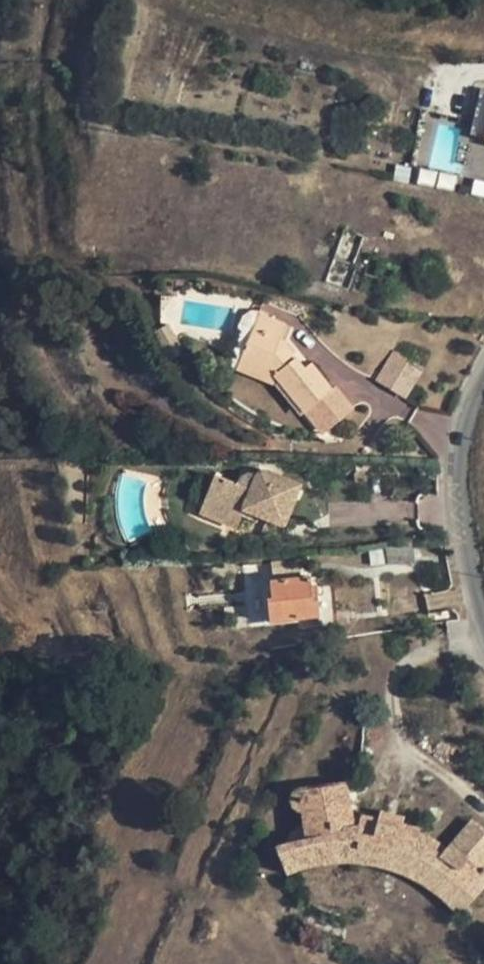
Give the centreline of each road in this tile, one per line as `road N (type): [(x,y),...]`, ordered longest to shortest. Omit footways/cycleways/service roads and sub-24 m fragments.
road 1 (unclassified): [(483,374),(461,461),(469,564),(483,628)]

